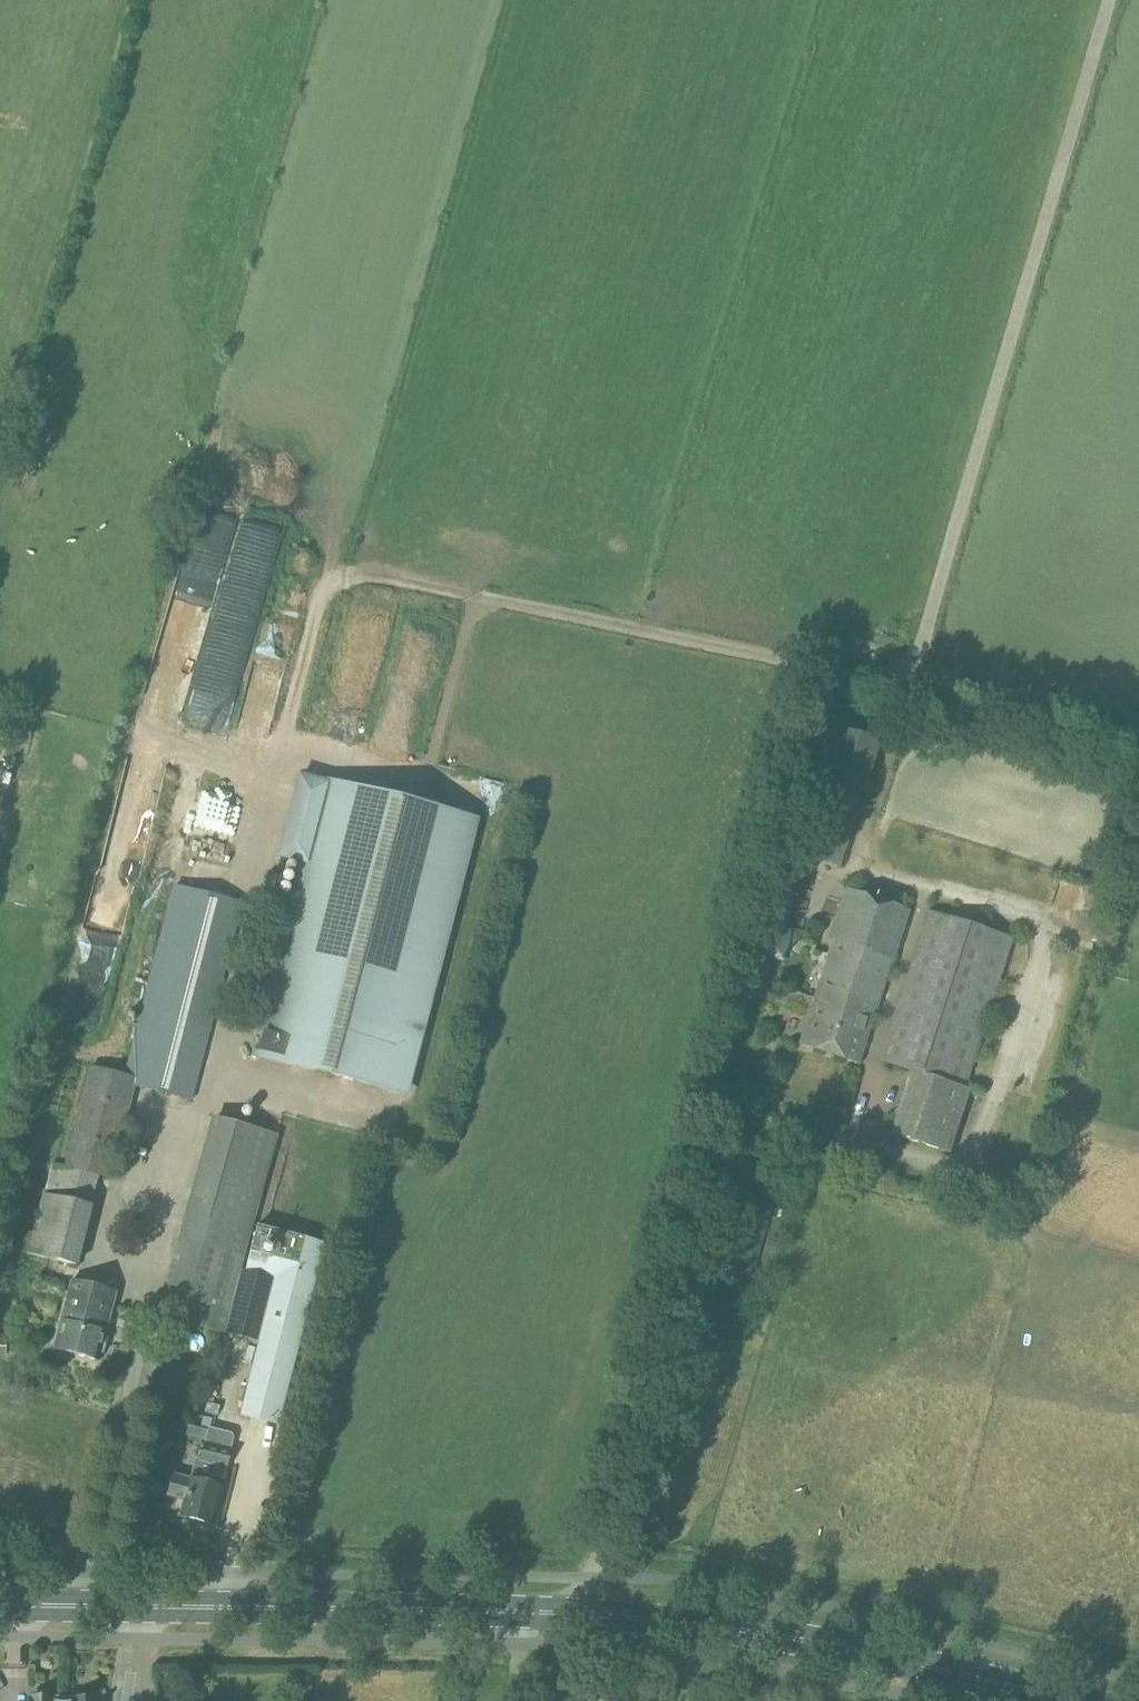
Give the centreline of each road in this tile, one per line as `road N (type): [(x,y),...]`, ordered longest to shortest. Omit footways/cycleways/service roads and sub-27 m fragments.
road 1 (primary): [(1073,1700),(905,1659),(661,1621),(392,1608),(0,1604)]

